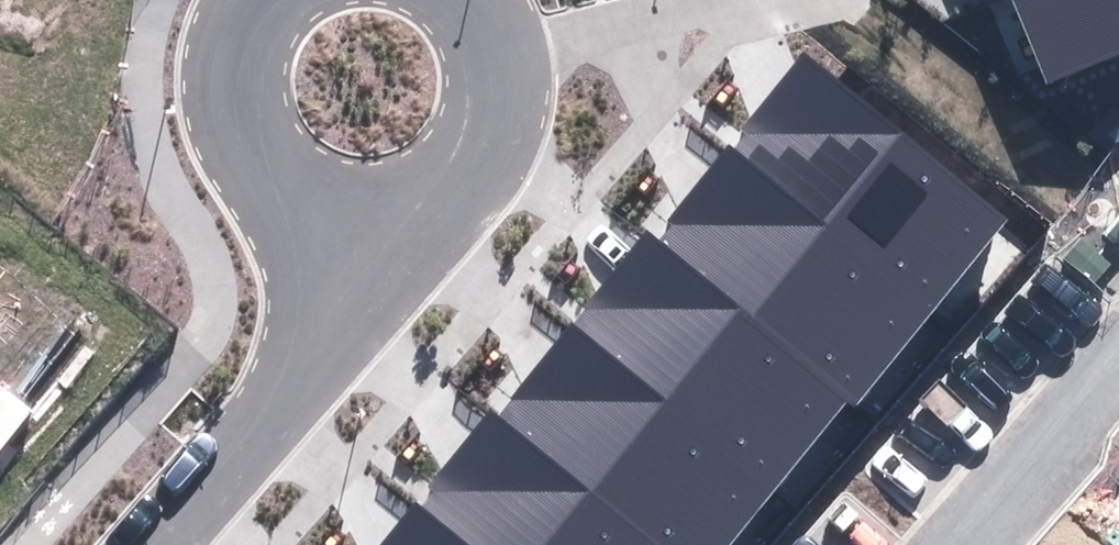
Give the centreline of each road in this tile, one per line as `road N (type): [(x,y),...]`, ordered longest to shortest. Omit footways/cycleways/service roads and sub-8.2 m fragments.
road 1 (residential): [(144,544),(315,347),(337,289),(344,227)]
road 2 (residential): [(470,0),(498,57),(500,104),(487,148),(439,203),(407,220),(344,227)]
road 3 (residential): [(344,227),(299,215),(261,189),(233,152),(218,108),(218,62),(248,0)]
road 4 (residential): [(953,544),(1118,357)]

